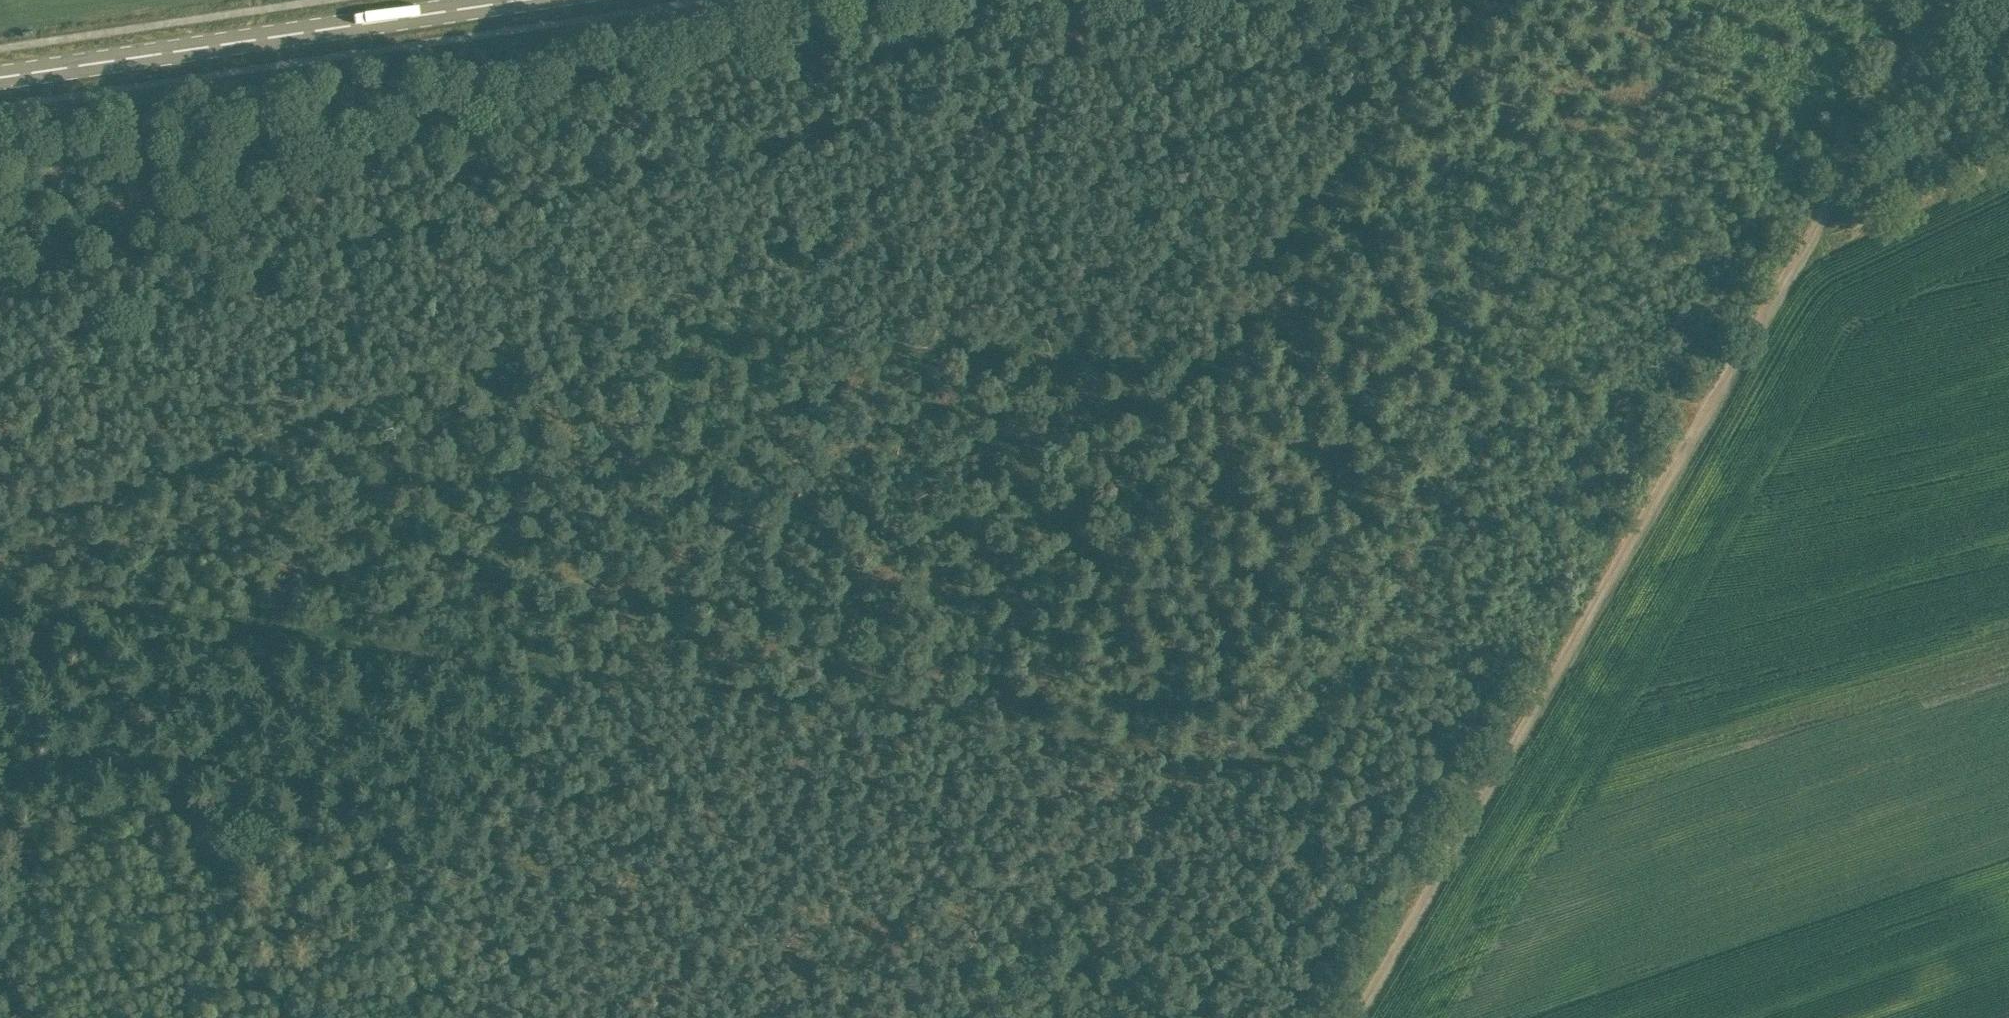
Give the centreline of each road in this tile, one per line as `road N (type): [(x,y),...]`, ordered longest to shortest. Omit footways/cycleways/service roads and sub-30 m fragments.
road 1 (track): [(0,573),(1489,780)]
road 2 (track): [(1343,1017),(1708,402)]
road 3 (secondary): [(0,79),(548,0)]
road 4 (track): [(1708,402),(1940,0)]

